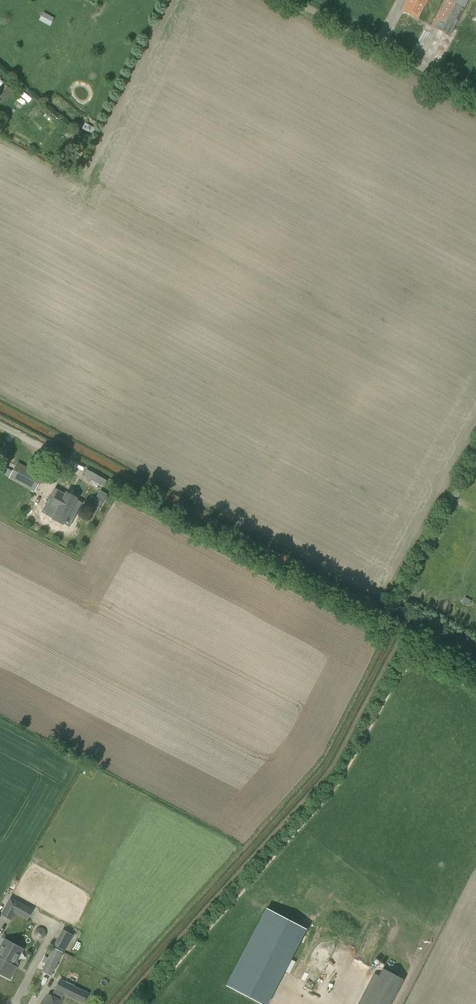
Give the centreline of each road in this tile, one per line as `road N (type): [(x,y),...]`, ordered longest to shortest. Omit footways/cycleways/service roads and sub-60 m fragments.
road 1 (unclassified): [(475,96),(293,0)]

